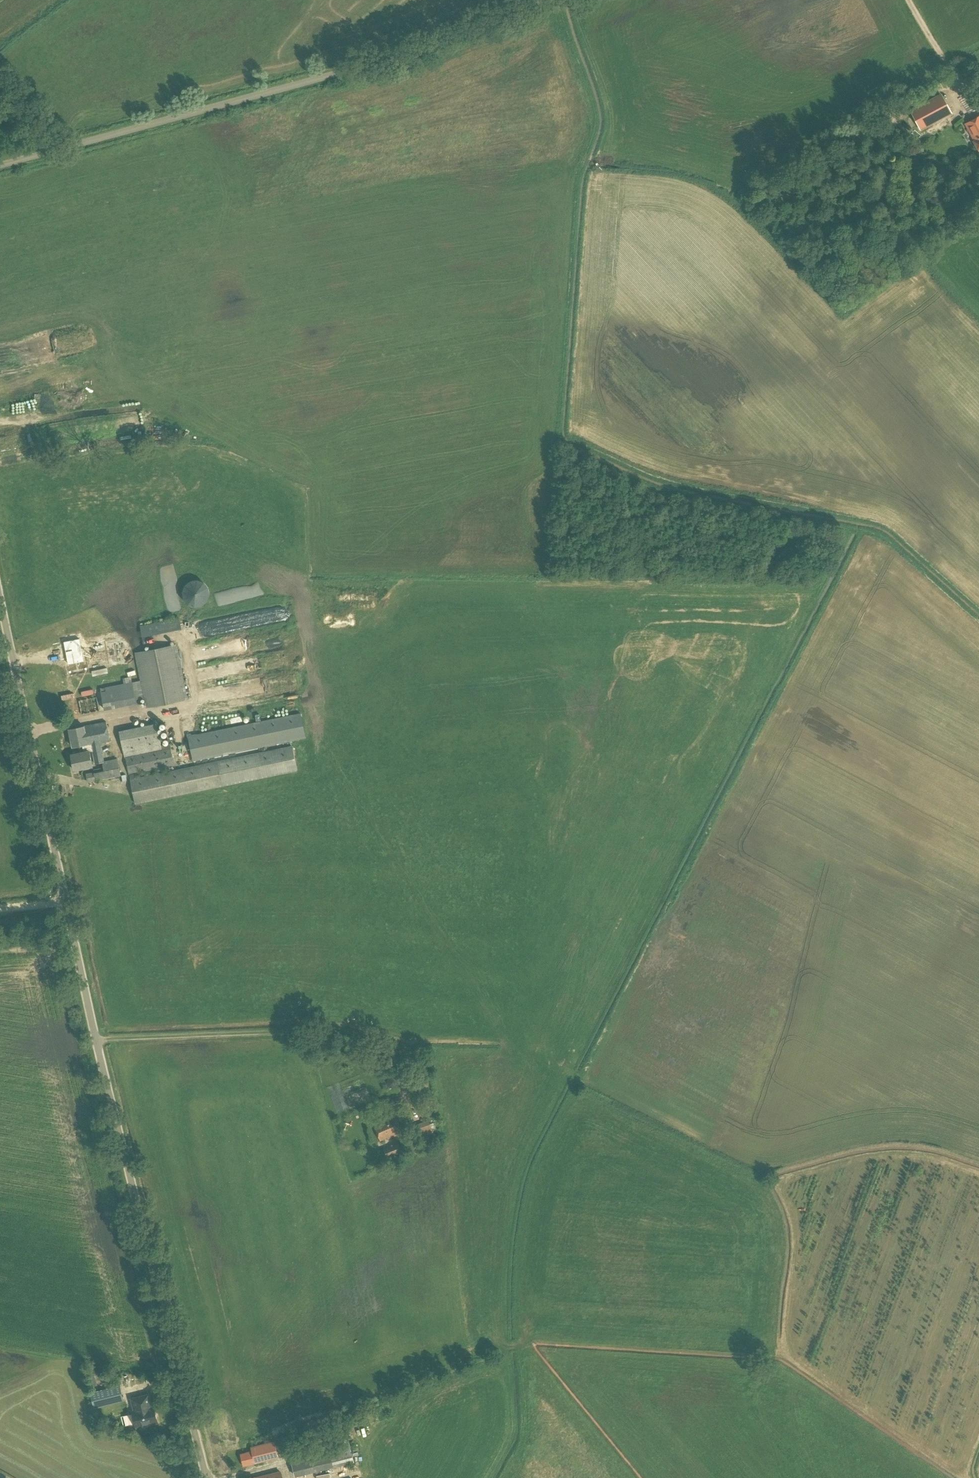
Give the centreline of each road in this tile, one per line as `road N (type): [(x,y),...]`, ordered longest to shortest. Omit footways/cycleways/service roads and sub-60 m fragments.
road 1 (unclassified): [(209,1477),(97,1040),(0,583)]
road 2 (unclassified): [(0,166),(361,65),(539,0)]
road 3 (track): [(392,1049),(365,1033),(285,1031),(97,1040)]
road 4 (track): [(910,0),(978,102)]

